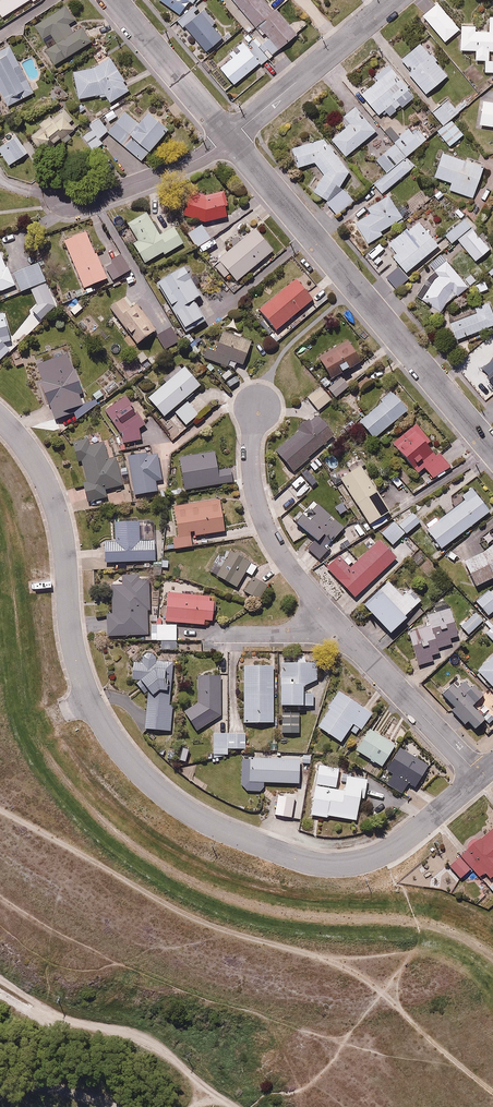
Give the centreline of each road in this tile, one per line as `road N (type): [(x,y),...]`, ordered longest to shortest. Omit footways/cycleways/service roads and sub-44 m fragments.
road 1 (residential): [(0,418),(35,458),(51,493),(73,641),(100,716),(124,751),(185,807),(295,858),(347,864),(417,832),(482,778)]
road 2 (residential): [(230,137),(492,450)]
road 3 (residential): [(336,623),(262,521),(251,473),(257,407)]
road 4 (residential): [(397,0),(230,137)]
road 5 (residential): [(482,778),(336,623)]
road 6 (residential): [(114,0),(230,137)]
road 7 (residential): [(230,137),(183,166),(101,195),(70,193)]
road 8 (residential): [(336,623),(308,634),(211,635)]

